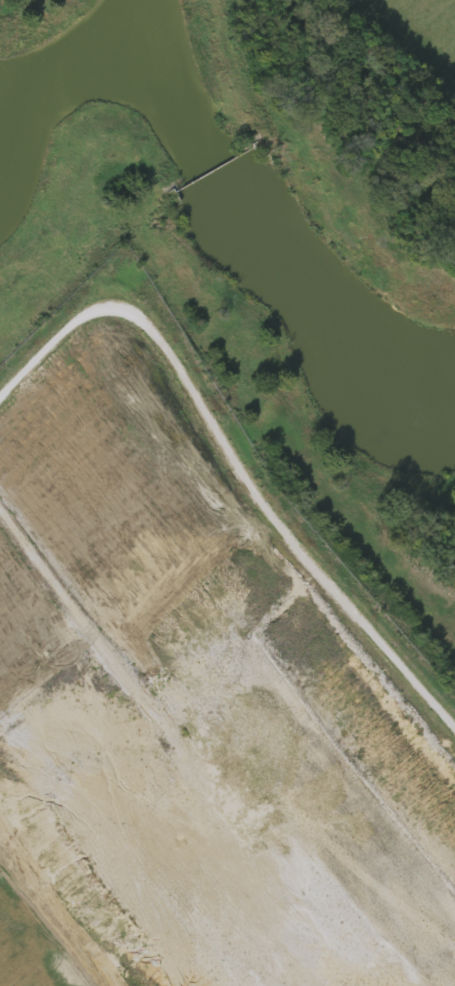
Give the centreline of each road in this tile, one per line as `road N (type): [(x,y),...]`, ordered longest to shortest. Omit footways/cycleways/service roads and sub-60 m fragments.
road 1 (residential): [(0,409),(102,314),(145,319),(241,469),(454,721)]

